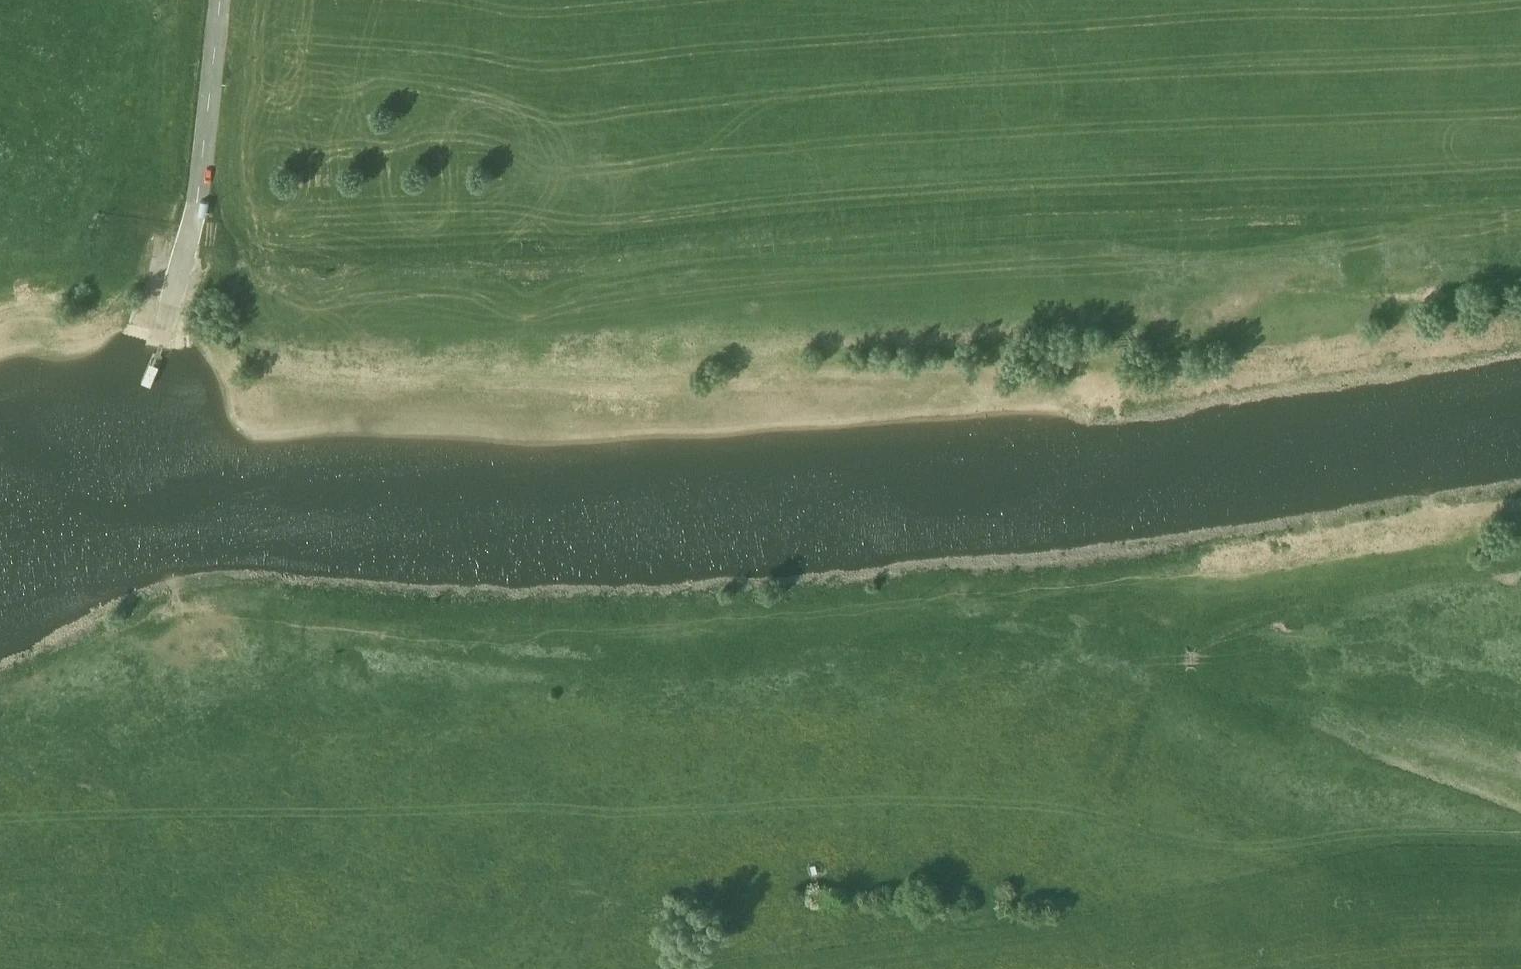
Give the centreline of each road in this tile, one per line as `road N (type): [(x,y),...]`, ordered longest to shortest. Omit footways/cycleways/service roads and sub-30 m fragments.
road 1 (unclassified): [(171,311),(209,135),(222,0)]

